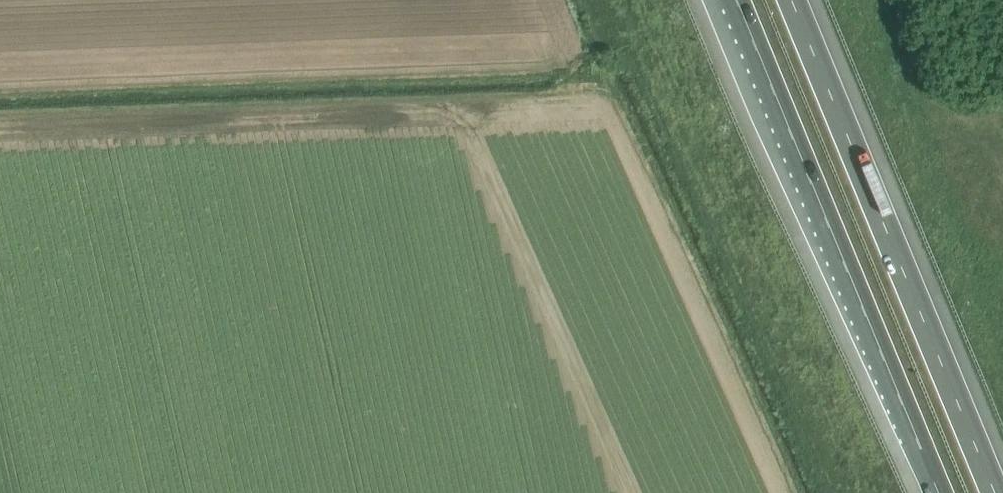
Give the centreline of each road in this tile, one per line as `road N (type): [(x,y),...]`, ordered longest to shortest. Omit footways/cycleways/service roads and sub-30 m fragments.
road 1 (motorway): [(996,492),(794,0)]
road 2 (motorway): [(738,0),(940,492)]

